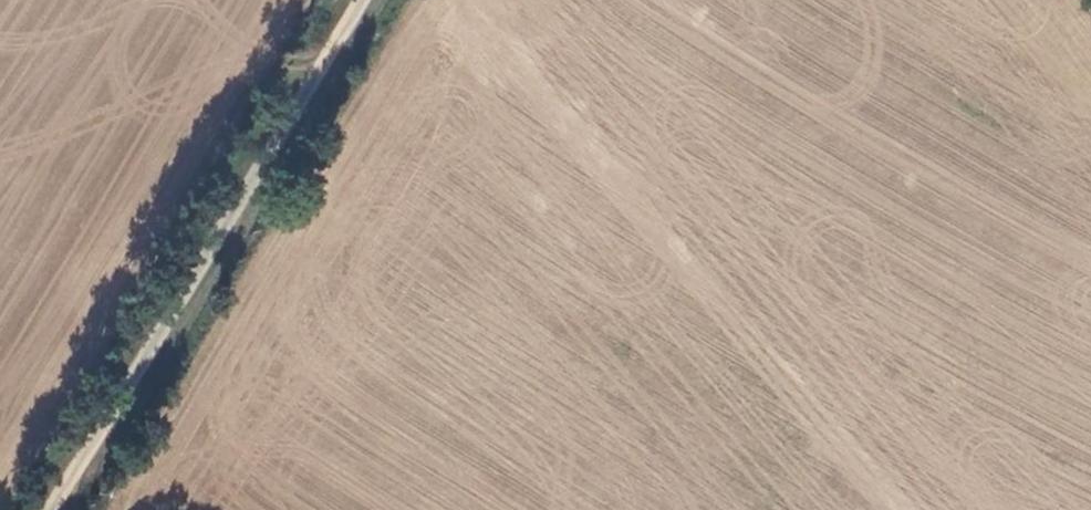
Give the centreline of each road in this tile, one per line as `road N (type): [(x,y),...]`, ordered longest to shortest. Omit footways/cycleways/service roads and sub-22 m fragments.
road 1 (unclassified): [(357,0),(51,509)]

